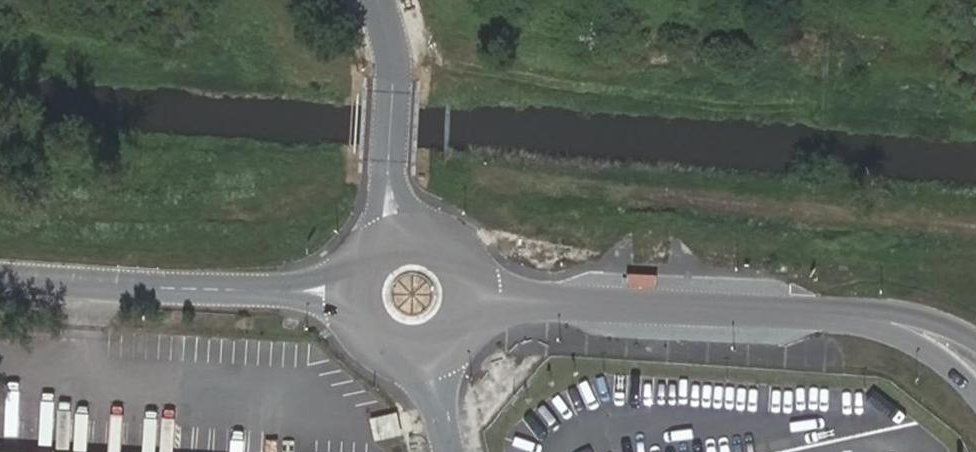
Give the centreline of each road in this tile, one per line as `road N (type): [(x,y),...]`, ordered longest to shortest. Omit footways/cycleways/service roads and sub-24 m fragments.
road 1 (unclassified): [(867,317),(478,298)]
road 2 (unclassified): [(352,292),(0,272)]
road 3 (unclassified): [(400,234),(390,175),(395,80)]
road 4 (unclassified): [(867,317),(975,391)]

